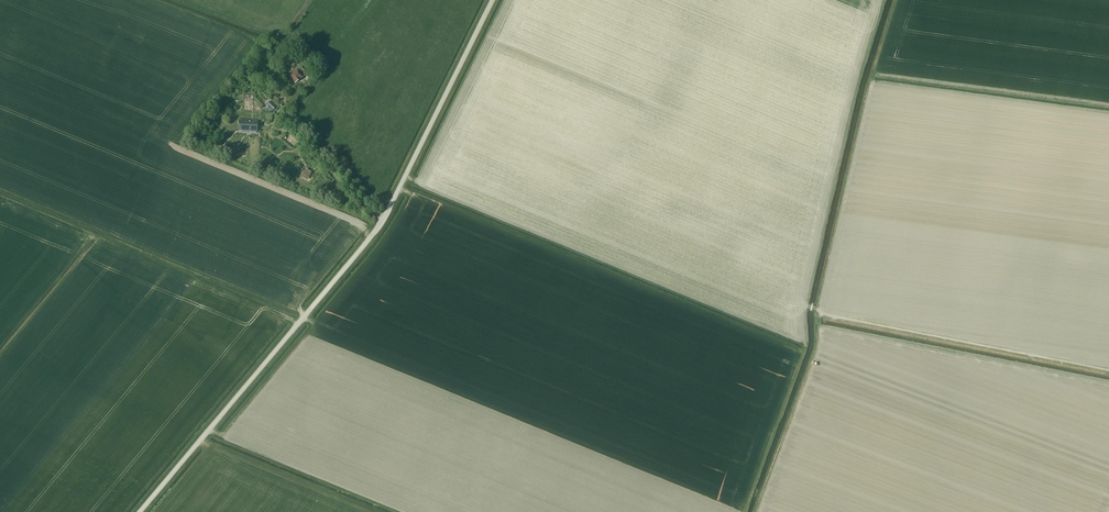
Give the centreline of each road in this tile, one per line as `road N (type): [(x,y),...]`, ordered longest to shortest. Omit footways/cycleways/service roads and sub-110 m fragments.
road 1 (unclassified): [(492,0),(381,222),(139,511)]

